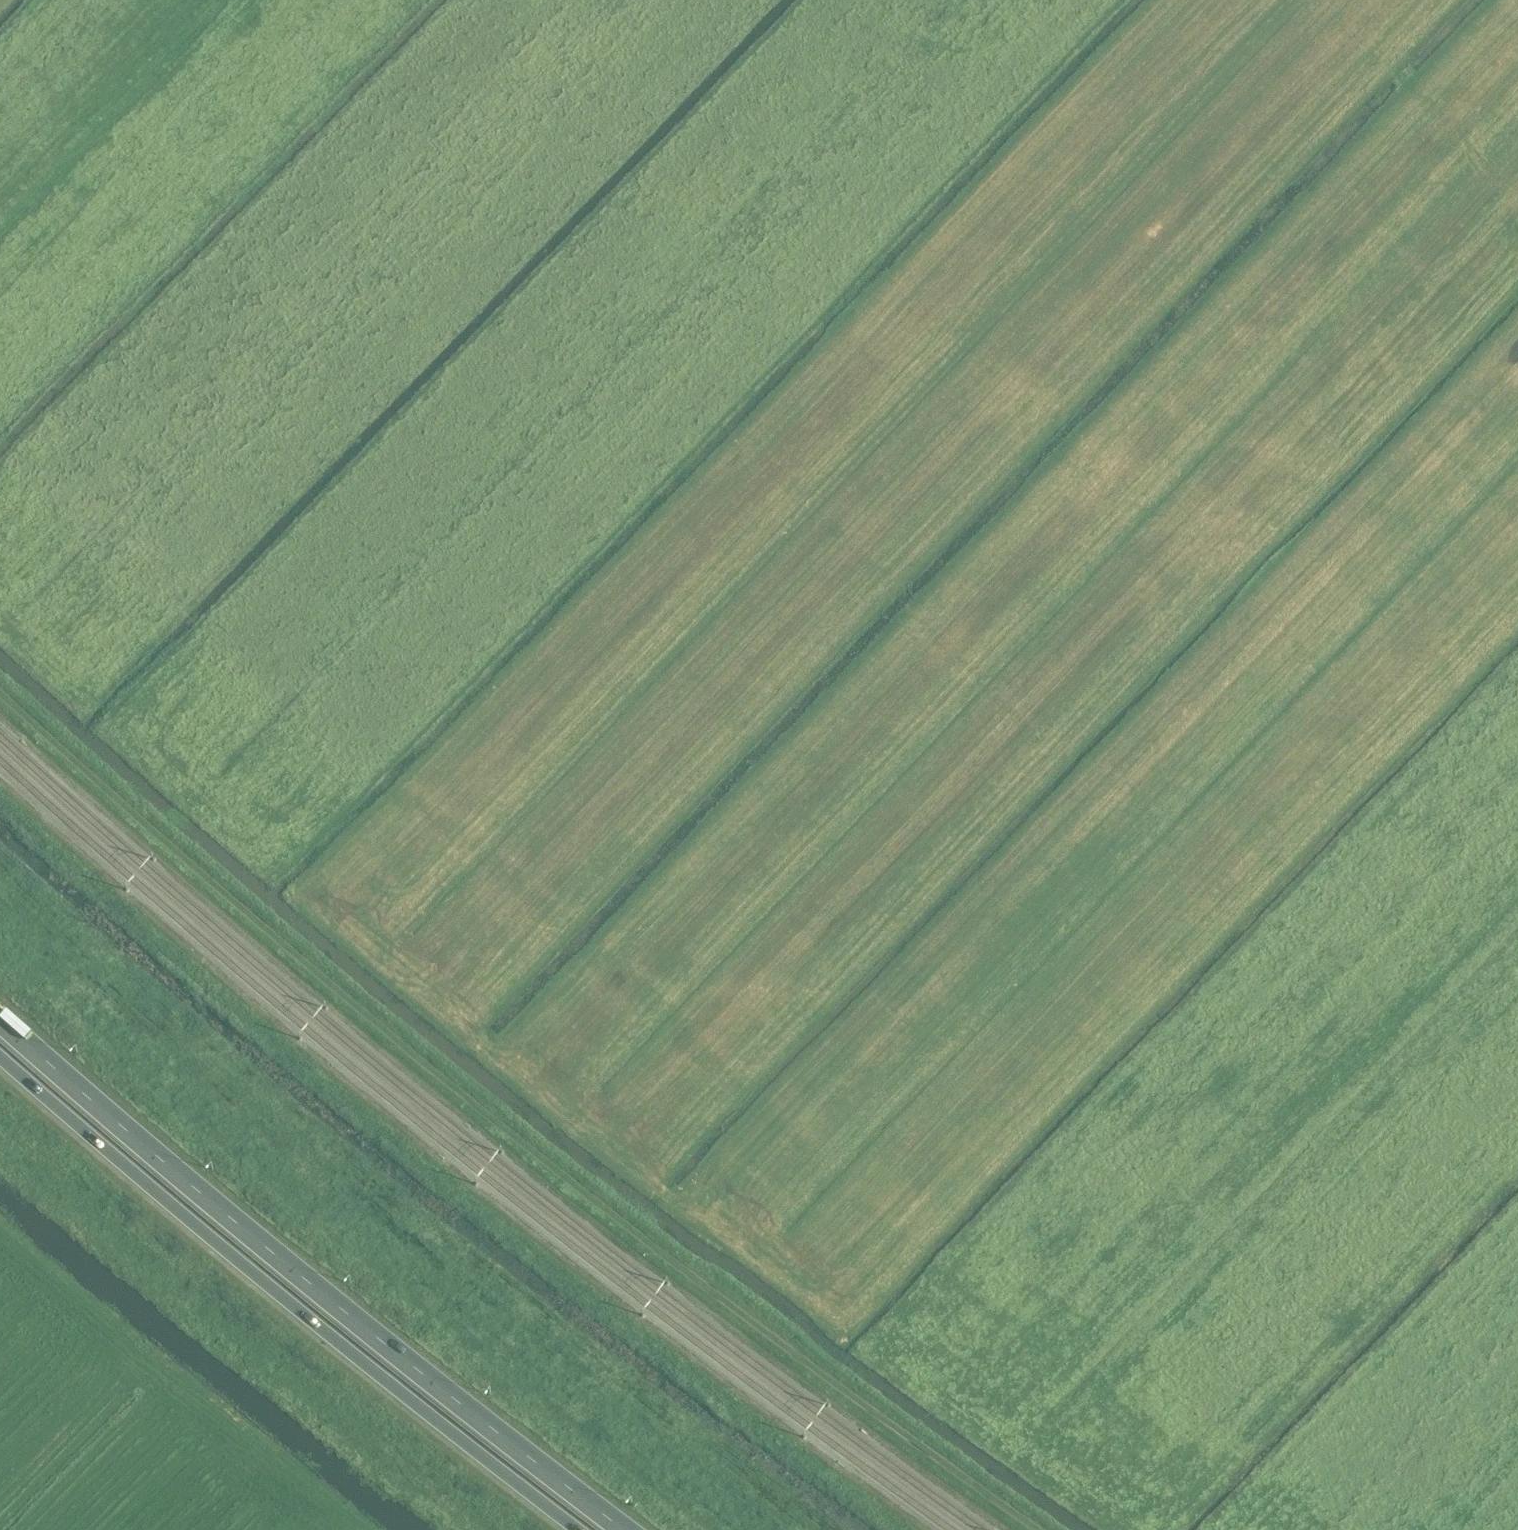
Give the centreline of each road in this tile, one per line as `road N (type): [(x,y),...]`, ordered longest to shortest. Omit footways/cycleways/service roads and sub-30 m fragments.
road 1 (trunk): [(628,1529),(346,1311),(0,1017)]
road 2 (trunk): [(0,1055),(247,1267),(582,1529)]

